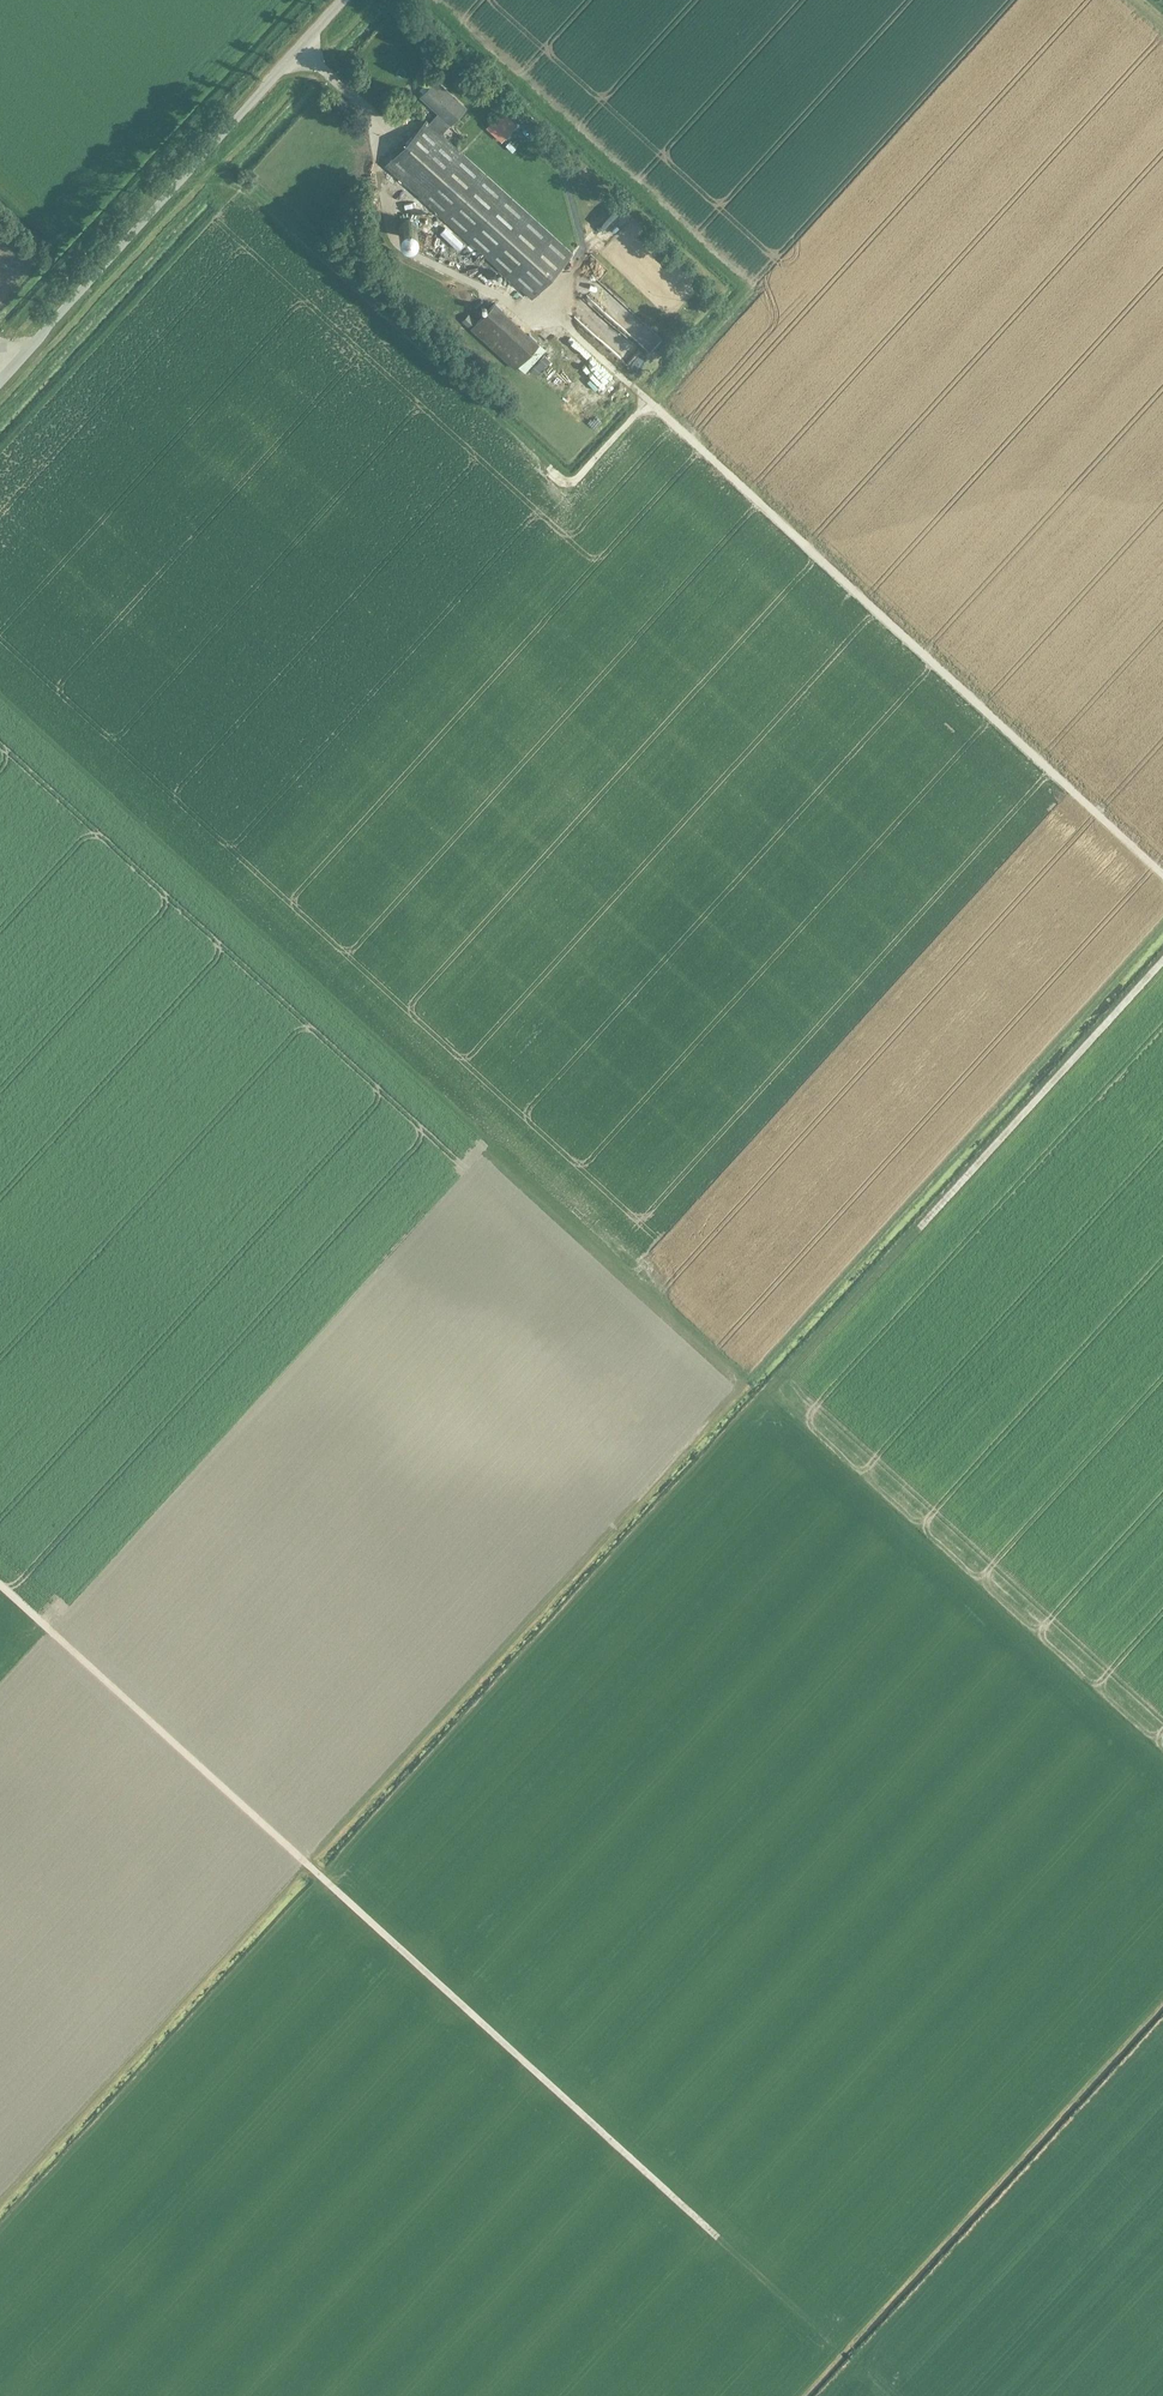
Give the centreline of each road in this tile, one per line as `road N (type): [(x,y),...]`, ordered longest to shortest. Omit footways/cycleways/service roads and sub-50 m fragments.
road 1 (residential): [(0,379),(343,0)]

